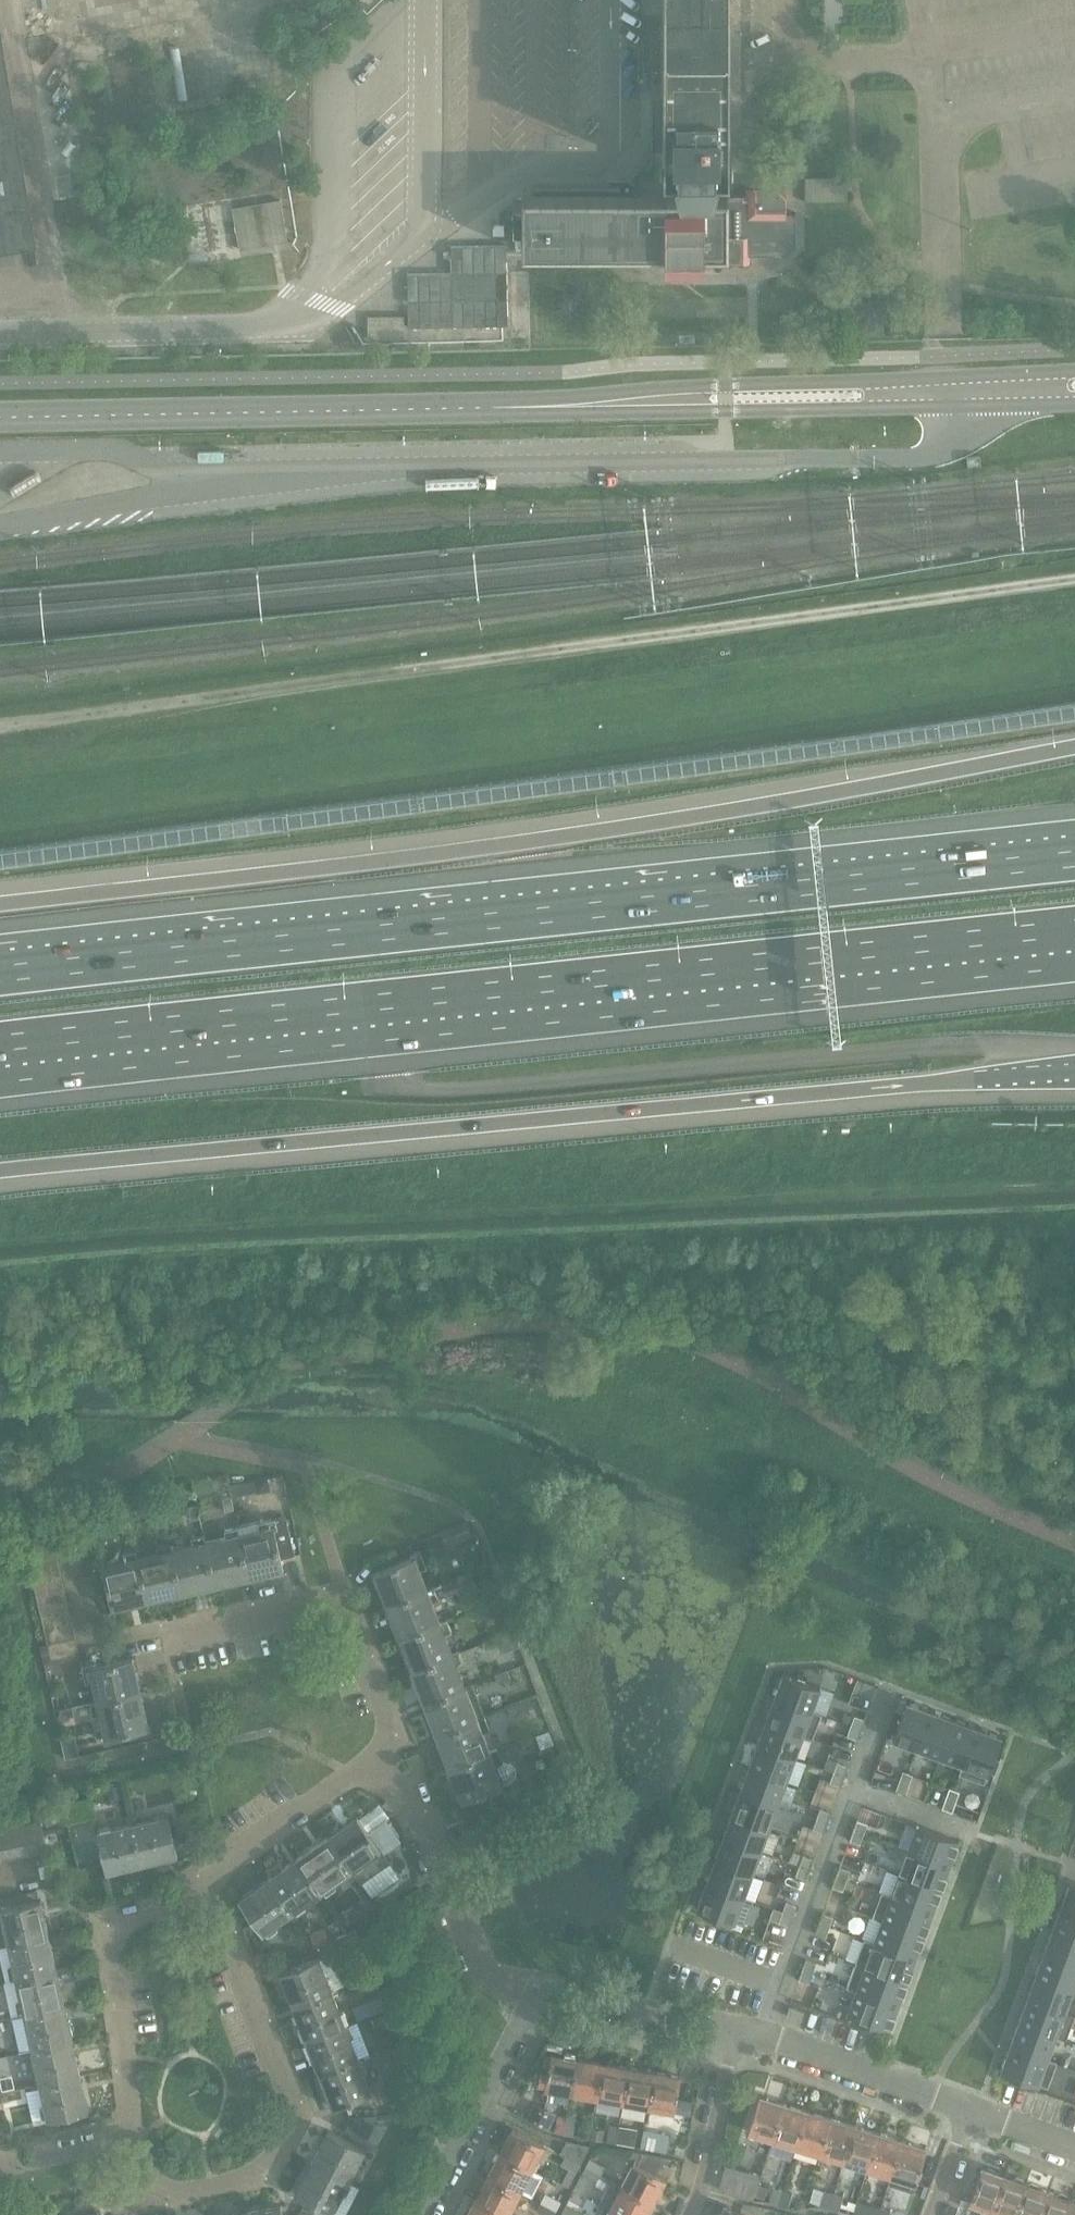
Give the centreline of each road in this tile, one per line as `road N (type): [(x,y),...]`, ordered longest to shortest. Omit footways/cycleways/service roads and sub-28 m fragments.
road 1 (motorway): [(1074,750),(596,834),(0,906)]
road 2 (track): [(0,726),(1074,580)]
road 3 (motorway): [(1074,860),(0,979)]
road 4 (motorway): [(0,1049),(1074,942)]
road 5 (motorway): [(0,1170),(1074,1071)]
road 6 (tertiary): [(1074,373),(605,393),(493,408)]
road 7 (tertiary): [(493,408),(569,414),(1074,404)]
road 8 (tertiary): [(0,414),(493,408)]
road 9 (residential): [(134,2141),(154,2183),(185,2193),(265,2165),(288,2131),(288,2097),(207,1894)]
road 10 (residential): [(381,1767),(387,1712),(348,1621),(334,1610),(189,1637),(158,1628),(104,1641)]
road 11 (residential): [(207,1894),(126,1925),(113,1942),(134,2141)]
road 12 (residential): [(525,2003),(473,1963),(409,1794),(381,1767)]
road 13 (residential): [(758,2028),(849,1782)]
road 14 (residential): [(420,2214),(525,2003)]
road 15 (residential): [(758,2028),(971,2107)]
road 16 (residential): [(525,2003),(552,1992),(740,2025)]
road 17 (residential): [(207,1894),(237,1855),(350,1774),(381,1767)]
road 18 (residential): [(689,2214),(702,2189),(740,2025)]
road 19 (residential): [(134,2141),(0,2168)]
road 20 (residential): [(849,1782),(968,1827)]

